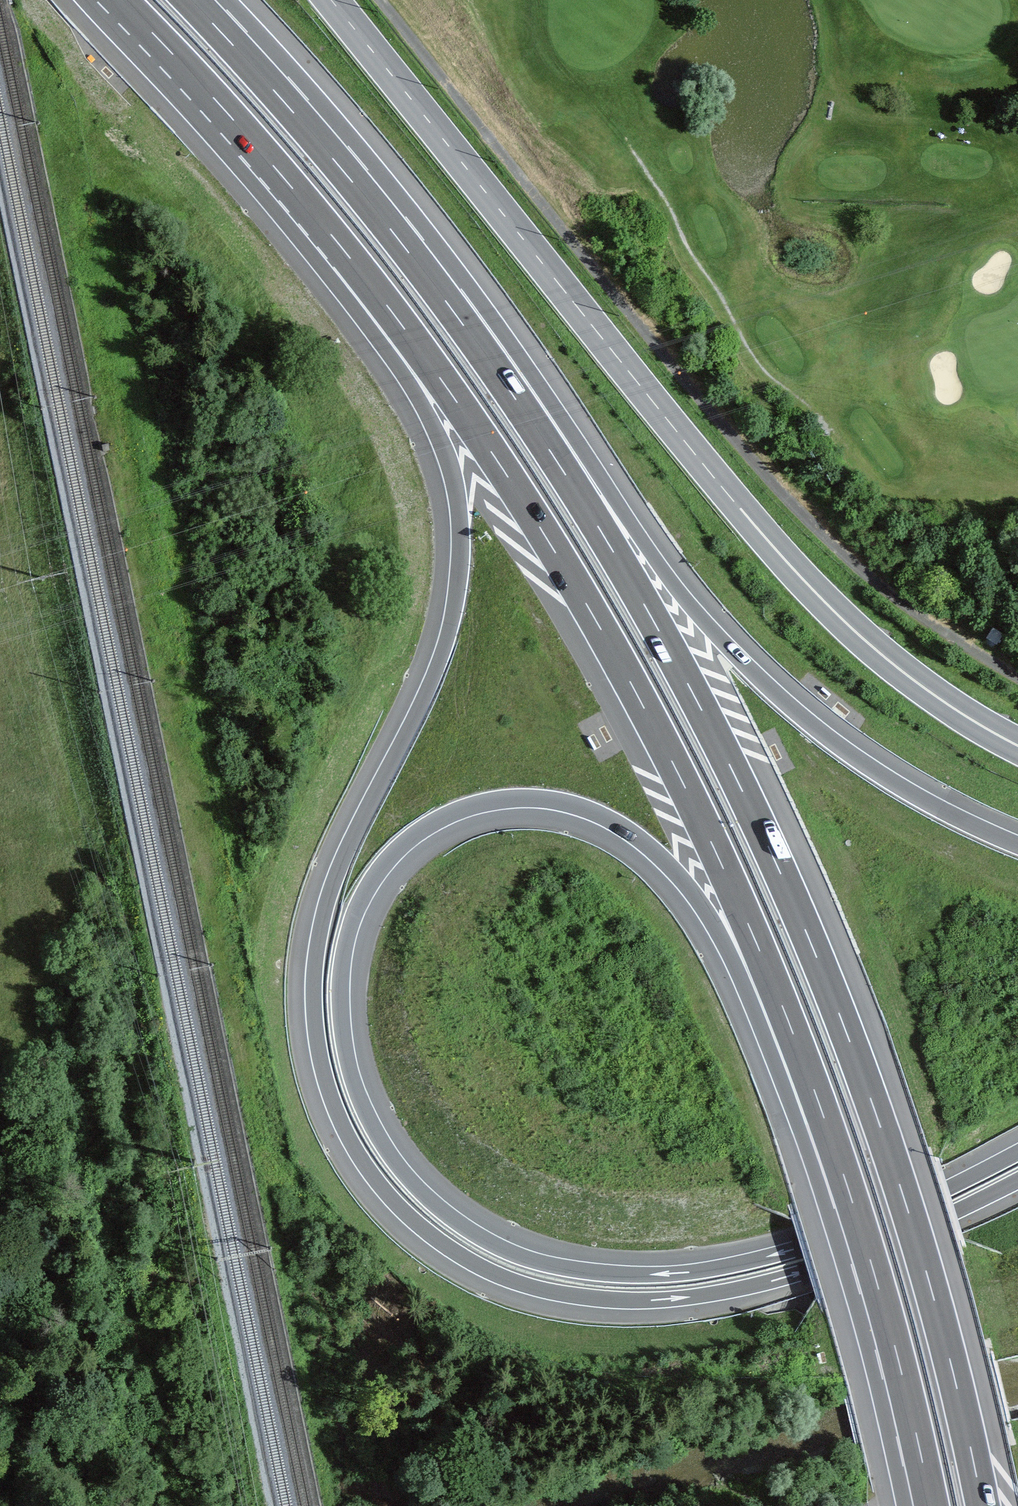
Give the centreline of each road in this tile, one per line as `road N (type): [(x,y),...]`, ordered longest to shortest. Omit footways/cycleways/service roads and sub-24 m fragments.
road 1 (motorway): [(1017,1153),(844,1232),(718,1267),(606,1273),(495,1246),(415,1186),(377,1134),(353,1082),(340,986),(349,929),(371,882),(425,827),(478,804),(567,804),(625,829),(679,877),(722,939),(785,1092),(852,1201)]
road 2 (motorway): [(348,256),(447,455),(461,530),(441,658),(335,879),(315,962),(324,1074),(369,1171),(430,1234),(484,1269),(546,1290),(650,1300),(746,1287),(850,1257),(1017,1180)]
road 3 (motorway): [(982,1505),(899,1183),(780,872),(644,604),(445,299)]
road 4 (motorway): [(348,256),(508,477),(644,707),(760,951),(852,1201)]
road 5 (tertiary): [(1017,746),(889,661),(794,570),(330,0)]
road 6 (motorway): [(1017,845),(882,774),(764,682),(653,556),(526,366),(445,299)]
road 7 (motorway): [(445,299),(330,155),(190,0)]
road 8 (motorway): [(120,0),(348,256)]
road 9 (motorway): [(852,1201),(932,1505)]

